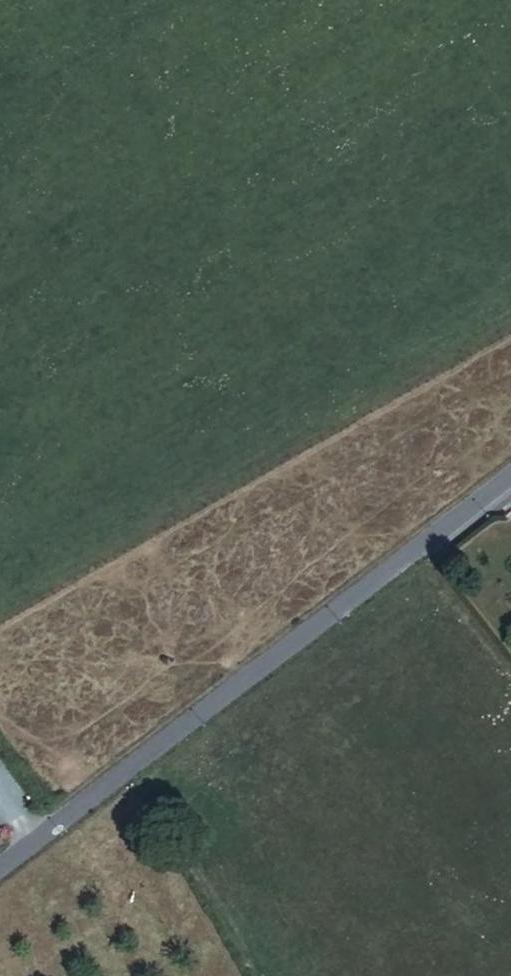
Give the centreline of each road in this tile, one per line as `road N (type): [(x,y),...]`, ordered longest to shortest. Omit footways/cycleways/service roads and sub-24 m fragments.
road 1 (residential): [(510,480),(0,868)]

